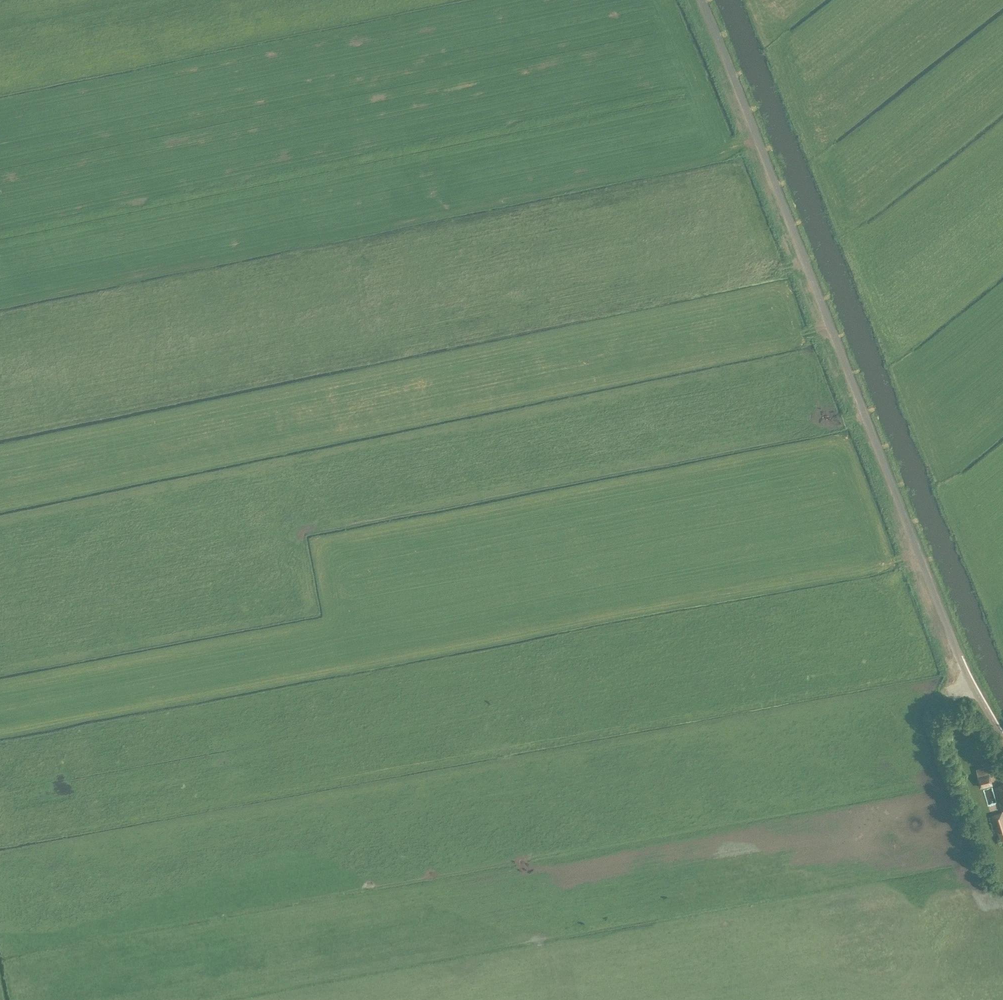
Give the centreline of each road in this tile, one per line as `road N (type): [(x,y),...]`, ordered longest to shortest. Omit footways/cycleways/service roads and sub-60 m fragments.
road 1 (unclassified): [(1002,740),(969,683),(701,0)]

